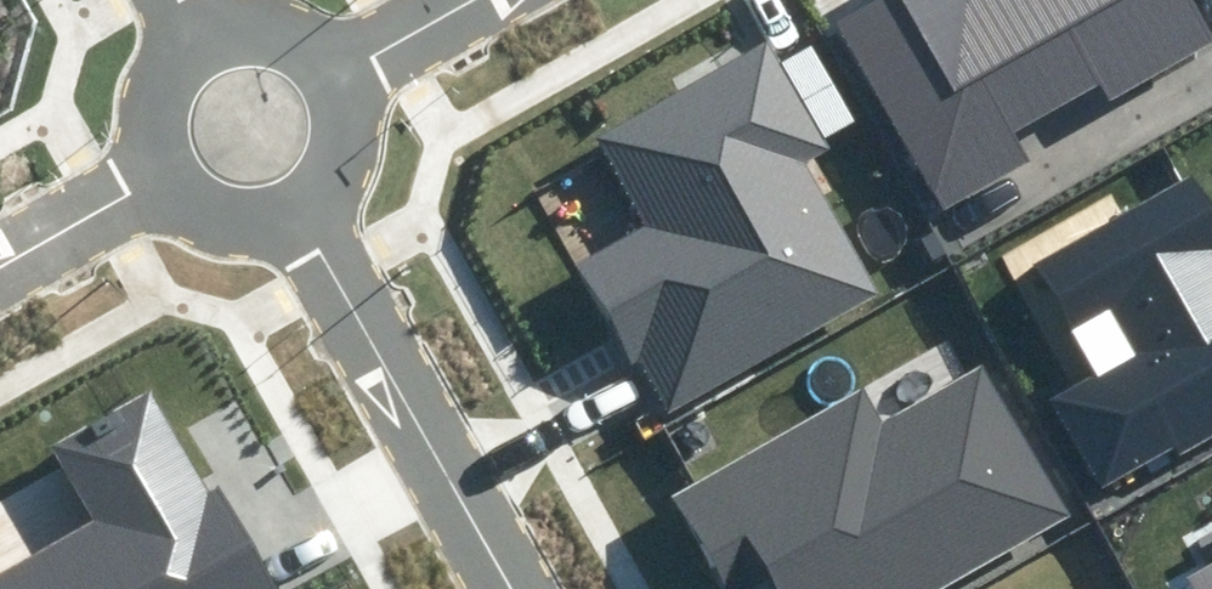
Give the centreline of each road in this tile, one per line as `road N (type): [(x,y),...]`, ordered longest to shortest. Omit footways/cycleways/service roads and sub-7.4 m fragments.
road 1 (residential): [(294,209),(511,588)]
road 2 (residential): [(161,171),(0,259)]
road 3 (tertiary): [(198,32),(229,21),(291,29),(337,73)]
road 4 (tertiary): [(161,171),(148,110),(156,79),(198,32)]
road 5 (tertiary): [(337,73),(347,134),(338,164),(294,209)]
road 6 (tertiary): [(294,209),(235,219),(206,211),(161,171)]
road 7 (tertiary): [(463,0),(337,73)]

